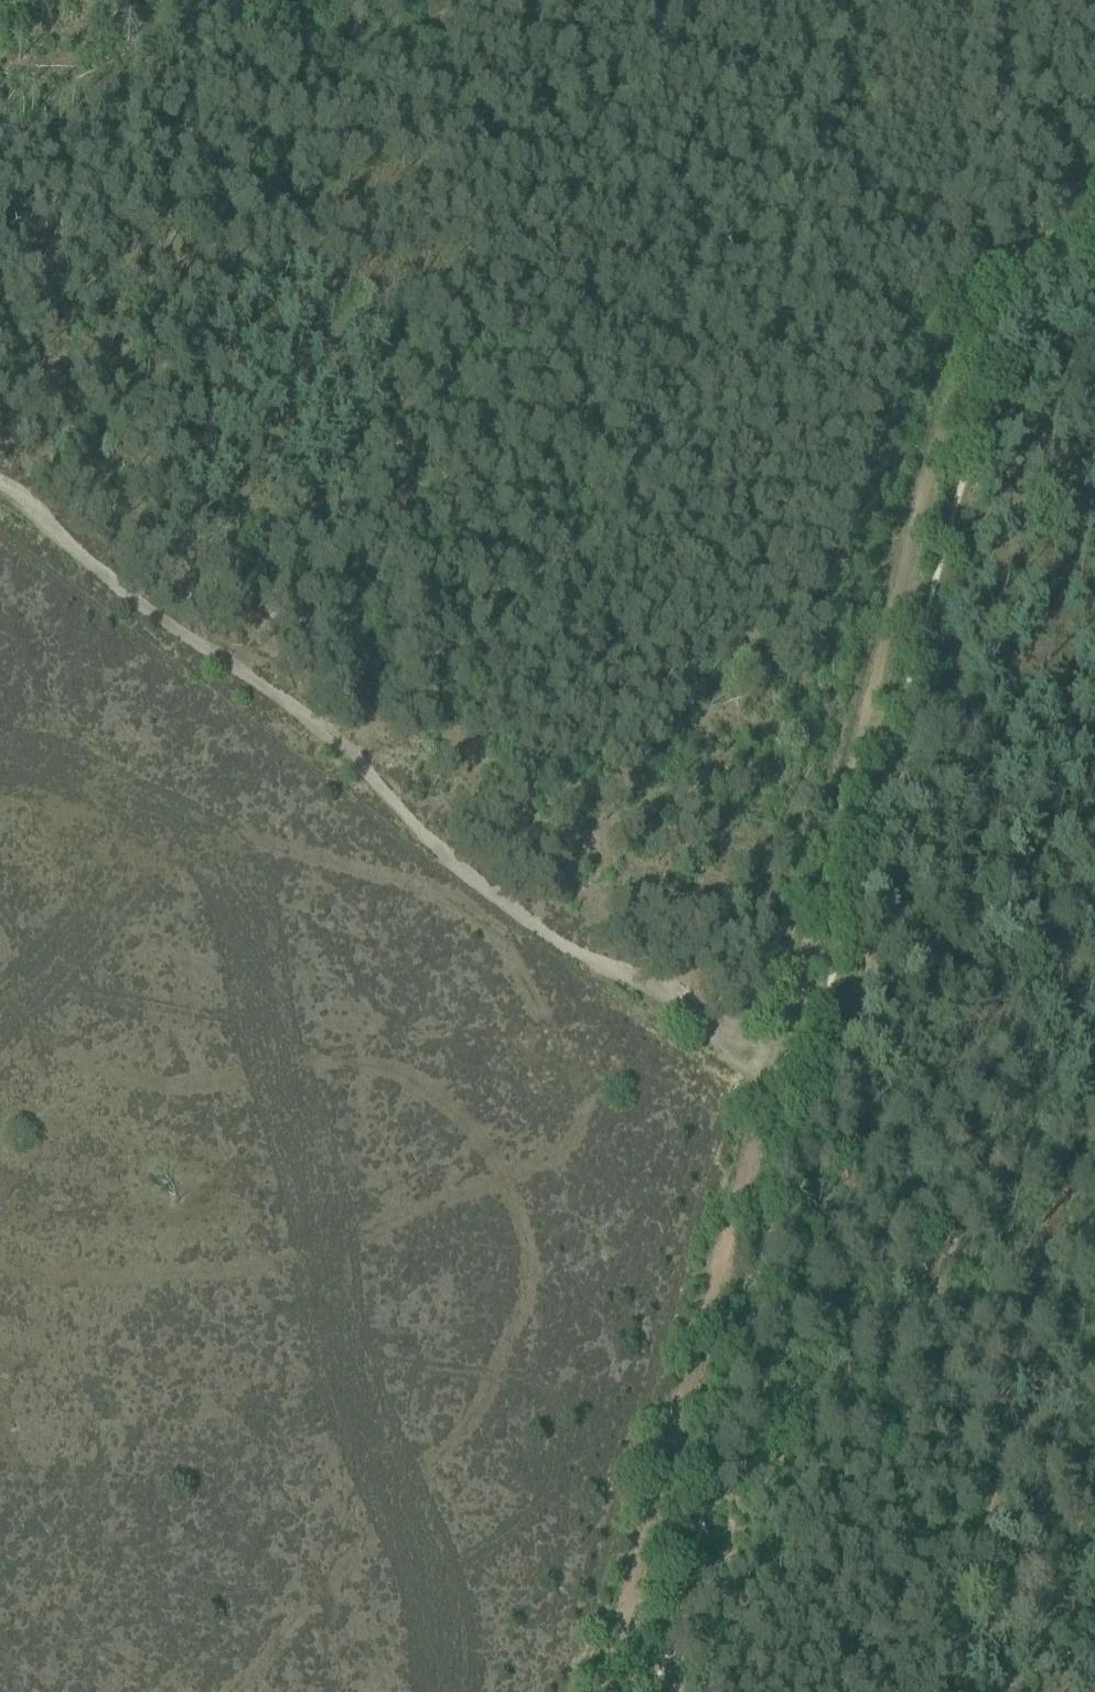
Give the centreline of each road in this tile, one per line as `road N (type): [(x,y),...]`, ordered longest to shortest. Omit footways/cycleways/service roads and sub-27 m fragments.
road 1 (track): [(1094,224),(1014,272),(989,317),(868,710),(775,1063)]
road 2 (track): [(775,1063),(614,1691)]

